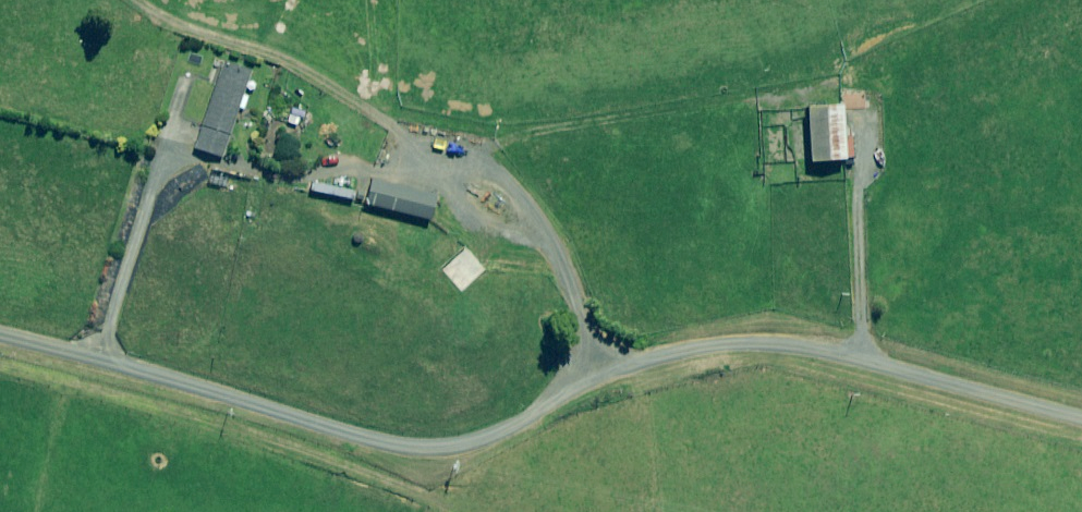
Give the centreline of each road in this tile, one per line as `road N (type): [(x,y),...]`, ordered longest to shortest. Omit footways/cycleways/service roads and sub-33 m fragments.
road 1 (track): [(1081,419),(732,353),(634,373),(479,435),(406,454),(0,354)]
road 2 (track): [(88,376),(144,199),(168,171),(200,167),(286,187),(419,180),(487,188),(537,216),(602,386)]

